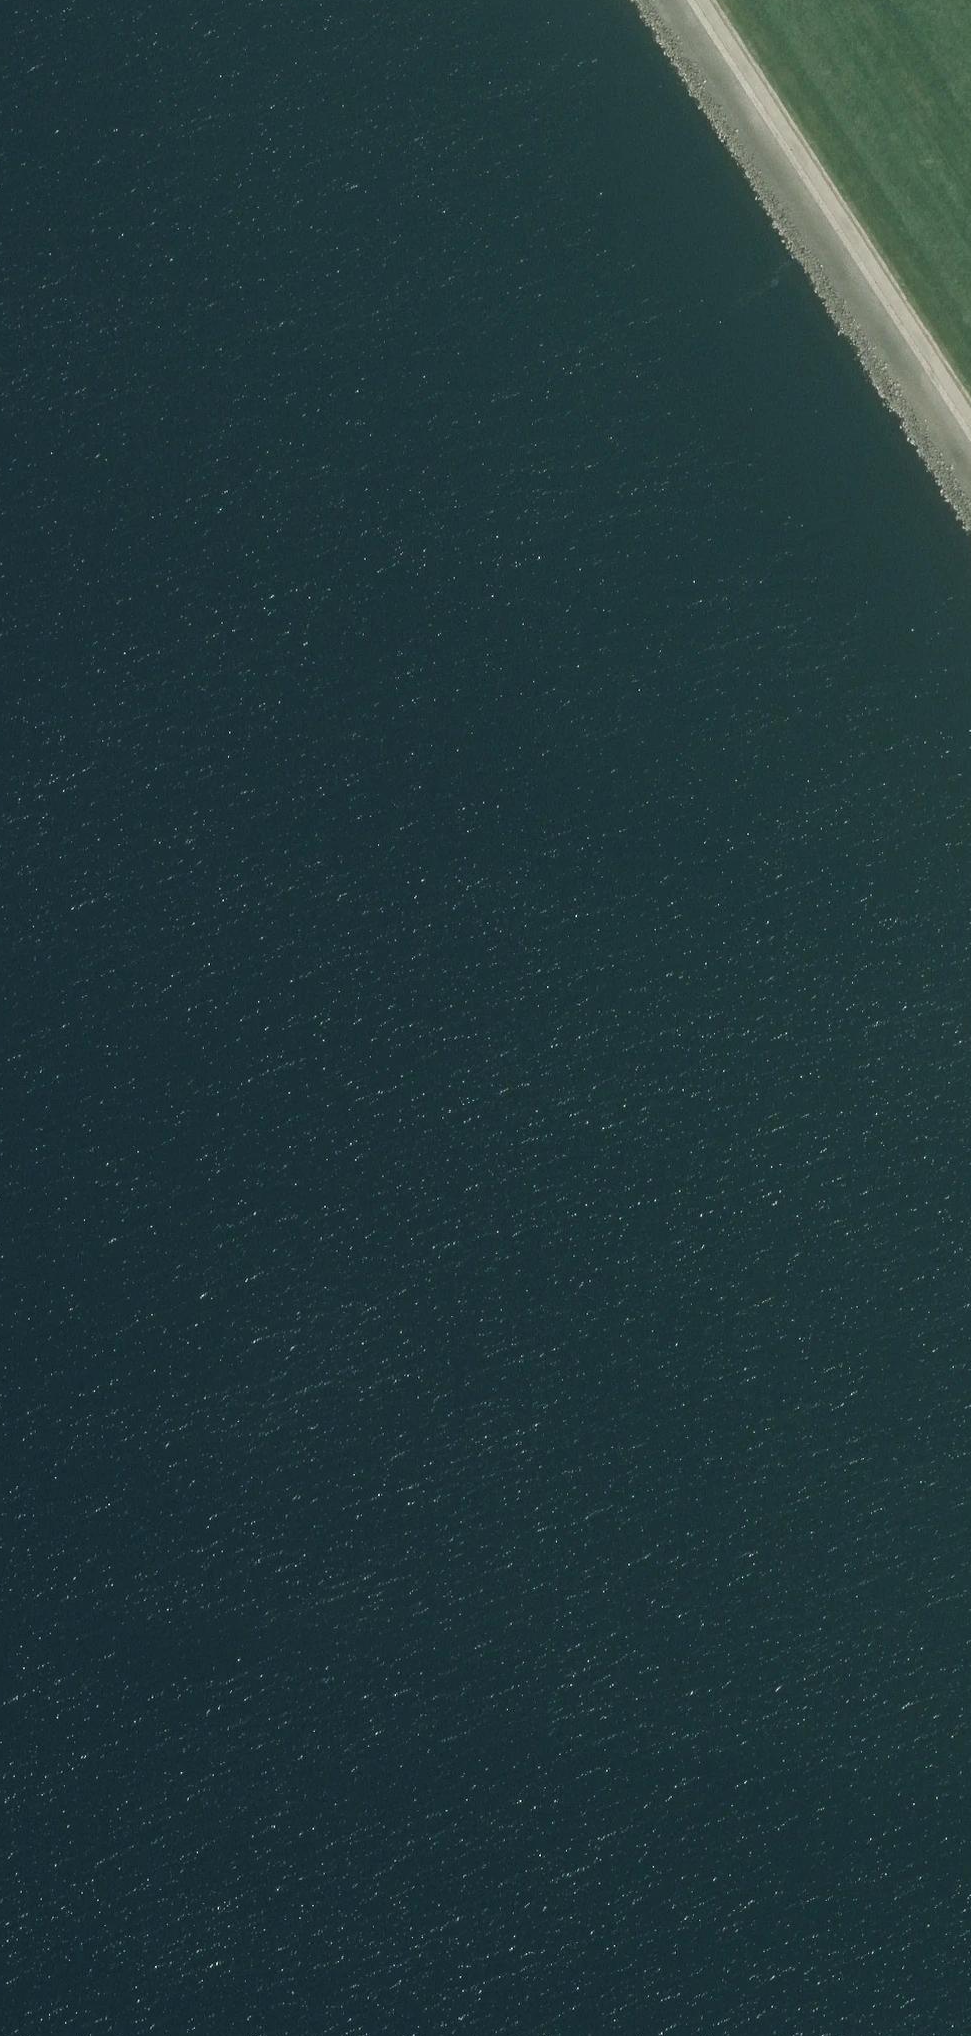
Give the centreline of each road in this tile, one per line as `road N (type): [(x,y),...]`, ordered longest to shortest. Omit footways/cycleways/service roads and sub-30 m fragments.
road 1 (unclassified): [(970,420),(702,0)]

